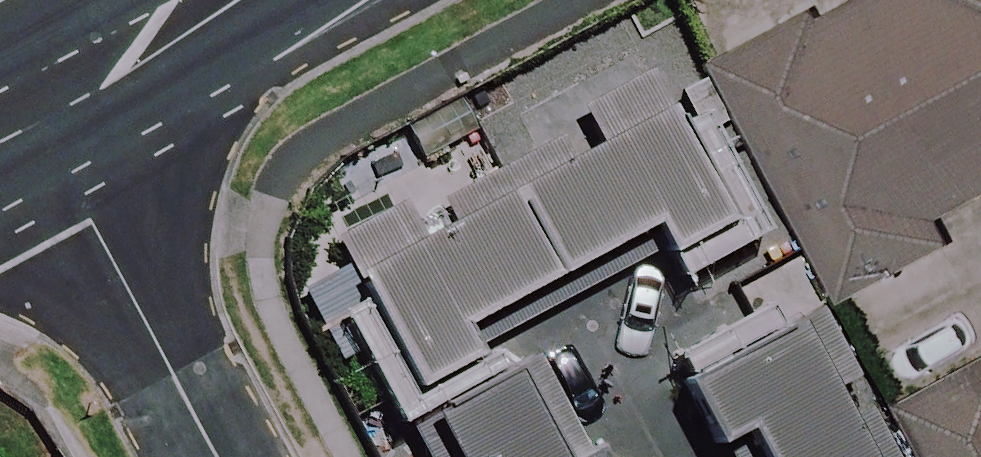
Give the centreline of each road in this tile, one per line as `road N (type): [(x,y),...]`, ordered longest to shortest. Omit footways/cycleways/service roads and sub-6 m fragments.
road 1 (residential): [(20,101),(220,456)]
road 2 (primary): [(205,0),(20,101)]

